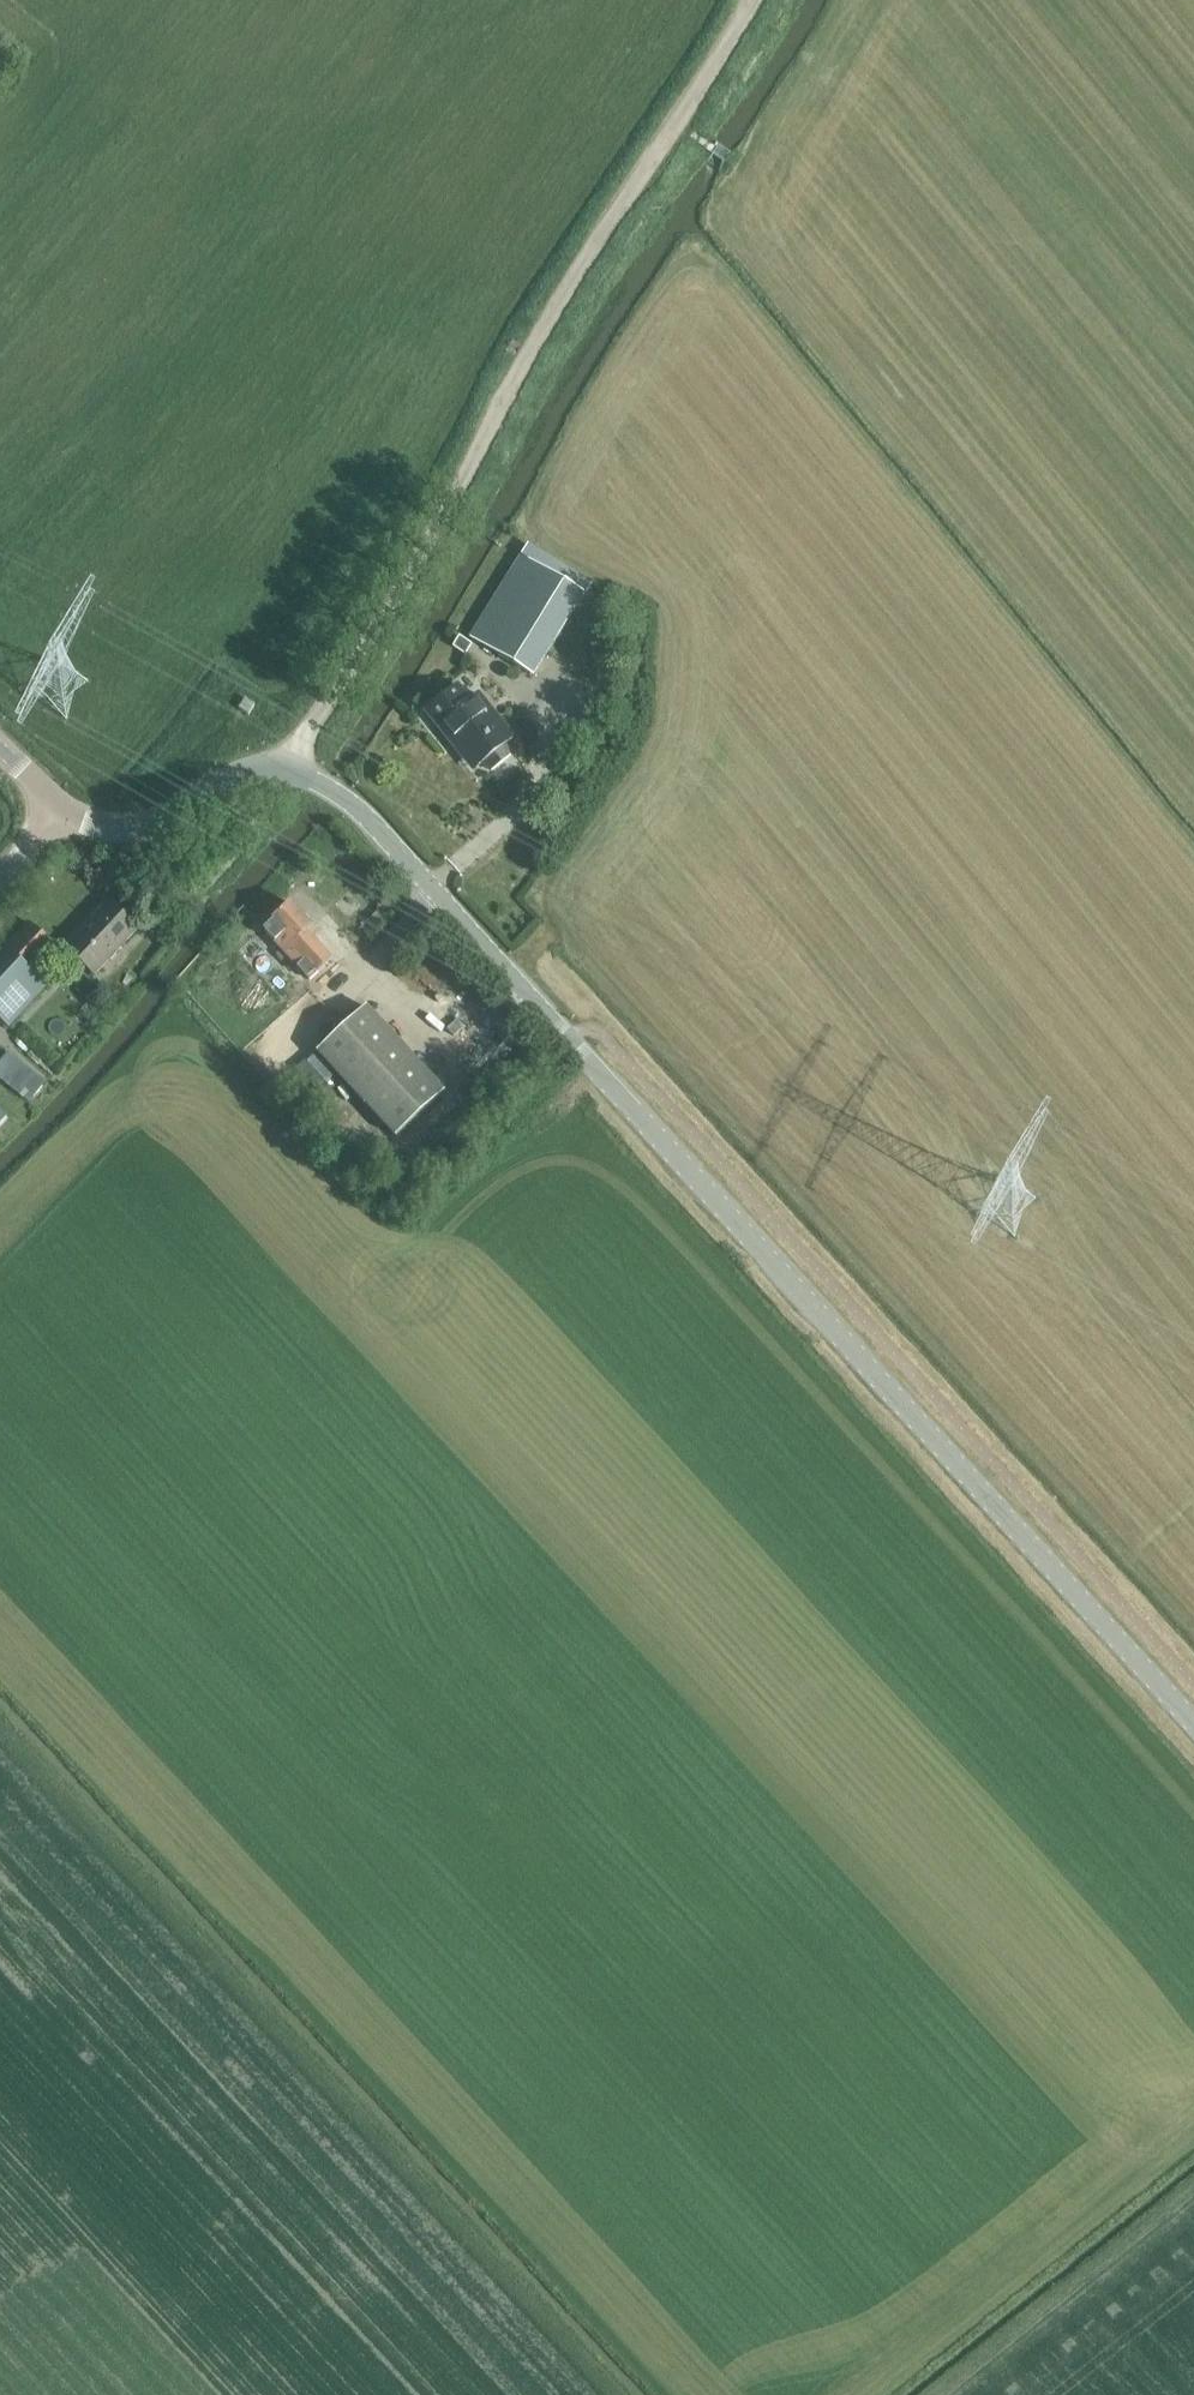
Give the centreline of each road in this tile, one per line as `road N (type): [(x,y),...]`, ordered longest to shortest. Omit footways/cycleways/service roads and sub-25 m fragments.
road 1 (unclassified): [(1193,1731),(345,795),(294,768),(273,766),(144,827),(109,825),(59,802)]
road 2 (track): [(754,0),(576,265),(436,528),(294,768)]

